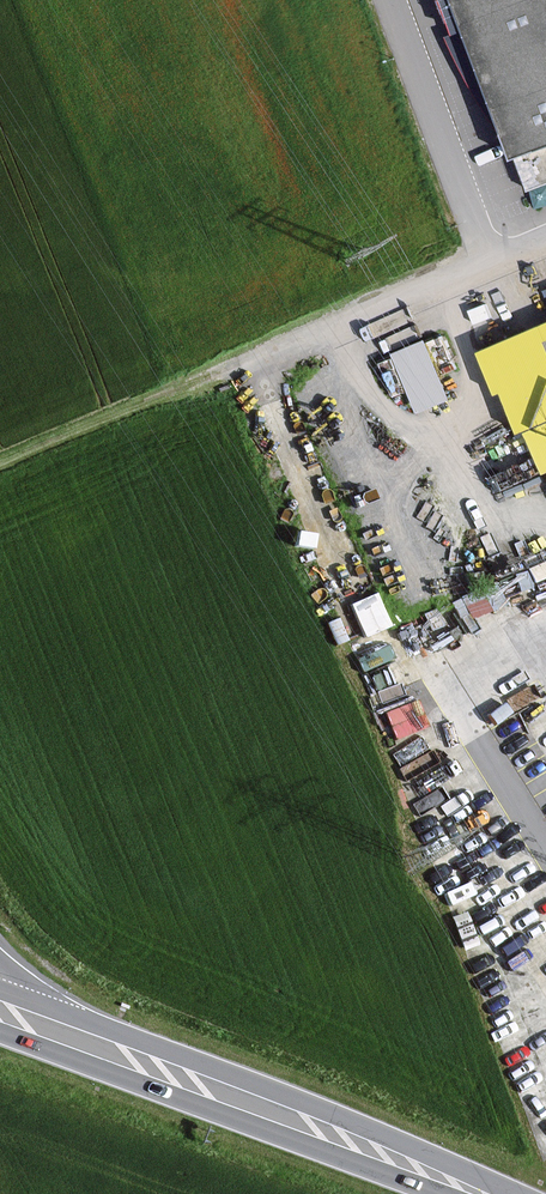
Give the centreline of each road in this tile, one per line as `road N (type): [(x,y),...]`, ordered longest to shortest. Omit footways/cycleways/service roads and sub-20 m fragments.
road 1 (primary): [(480,1193),(99,1047)]
road 2 (unclassified): [(389,0),(487,263)]
road 3 (unclassified): [(346,319),(487,263)]
road 4 (motorway): [(99,1047),(0,964)]

